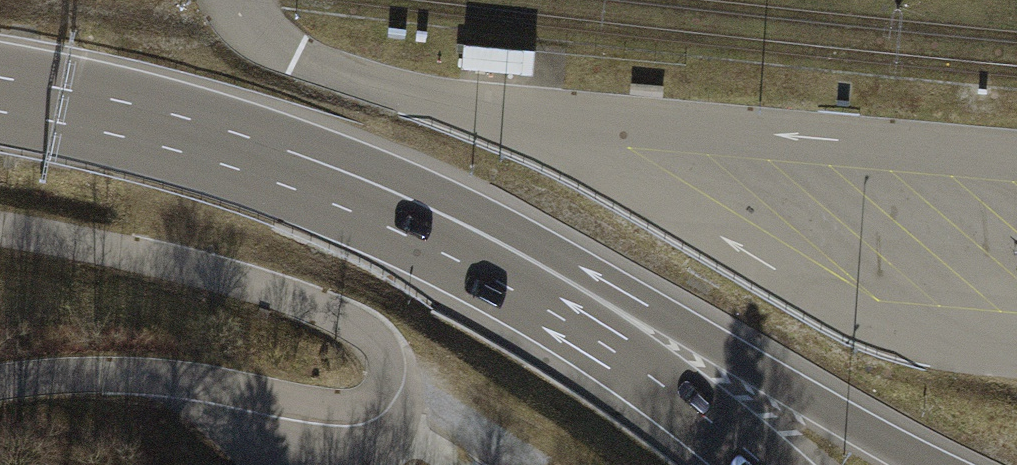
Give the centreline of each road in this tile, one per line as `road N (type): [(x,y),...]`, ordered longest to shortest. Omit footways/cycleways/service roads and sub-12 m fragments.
road 1 (track): [(0,383),(56,373),(176,374),(328,411),(380,399),(391,351),(347,314),(259,286),(0,233)]
road 2 (secondary): [(930,464),(525,236),(467,214),(389,211)]
road 3 (secondary): [(761,464),(559,318),(389,211)]
road 4 (secondary): [(389,211),(229,149),(0,96)]

